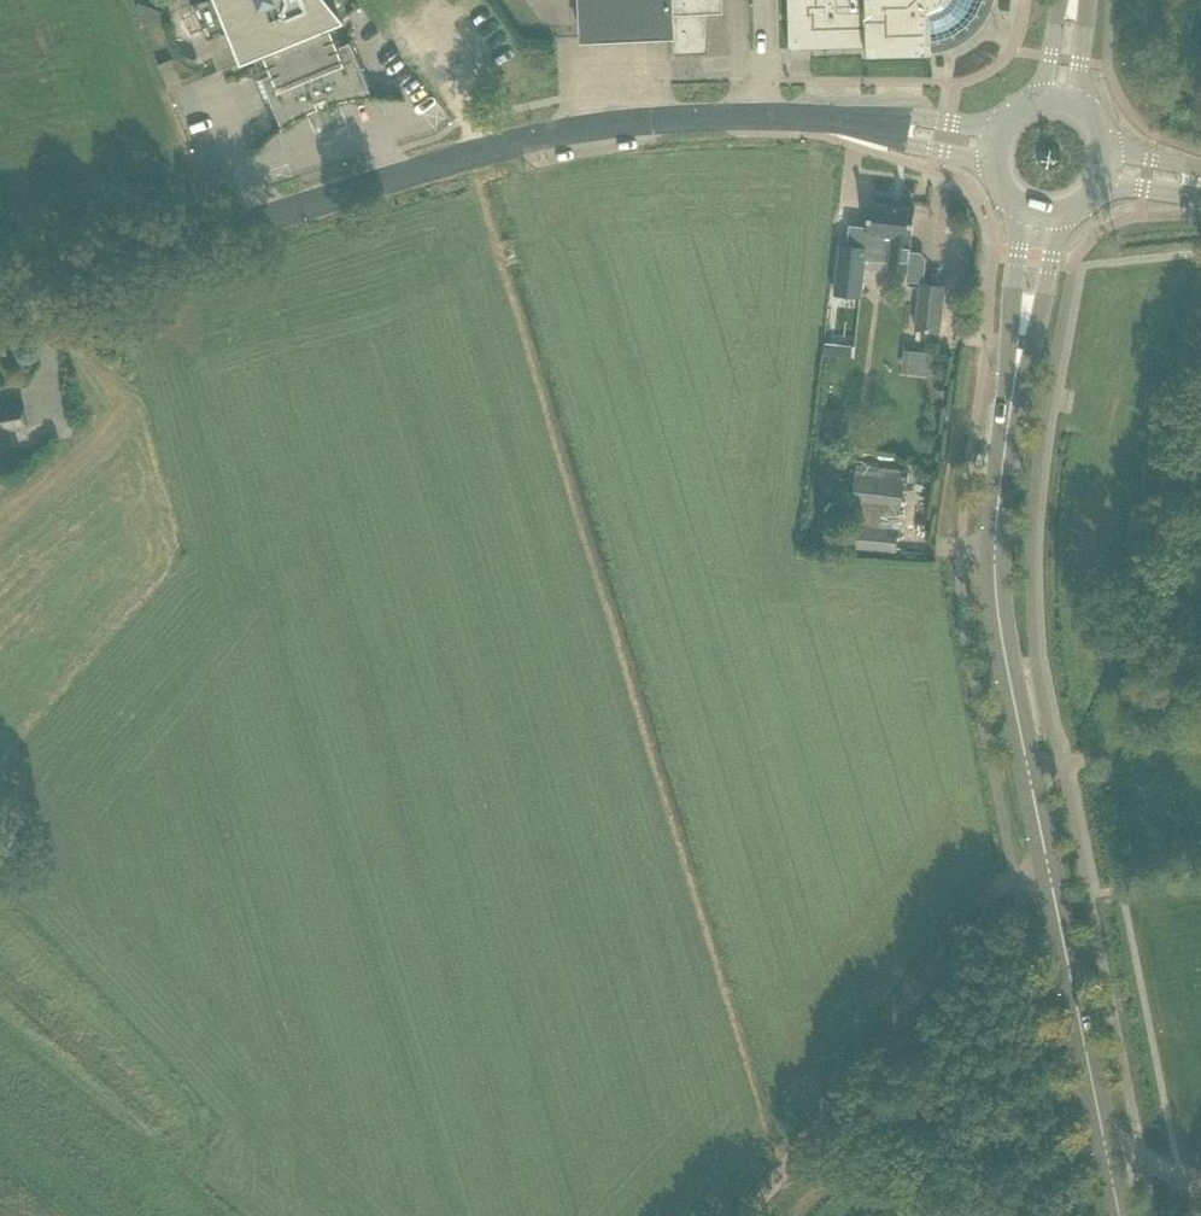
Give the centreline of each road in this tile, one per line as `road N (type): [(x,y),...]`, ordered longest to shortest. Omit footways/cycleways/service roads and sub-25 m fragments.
road 1 (unclassified): [(0,288),(206,237),(525,141),(633,125),(780,122),(996,146)]
road 2 (secondary): [(1117,1215),(1005,661),(992,550),(1043,214)]
road 3 (track): [(735,1215),(860,1072),(979,903),(1014,879),(1050,872)]

